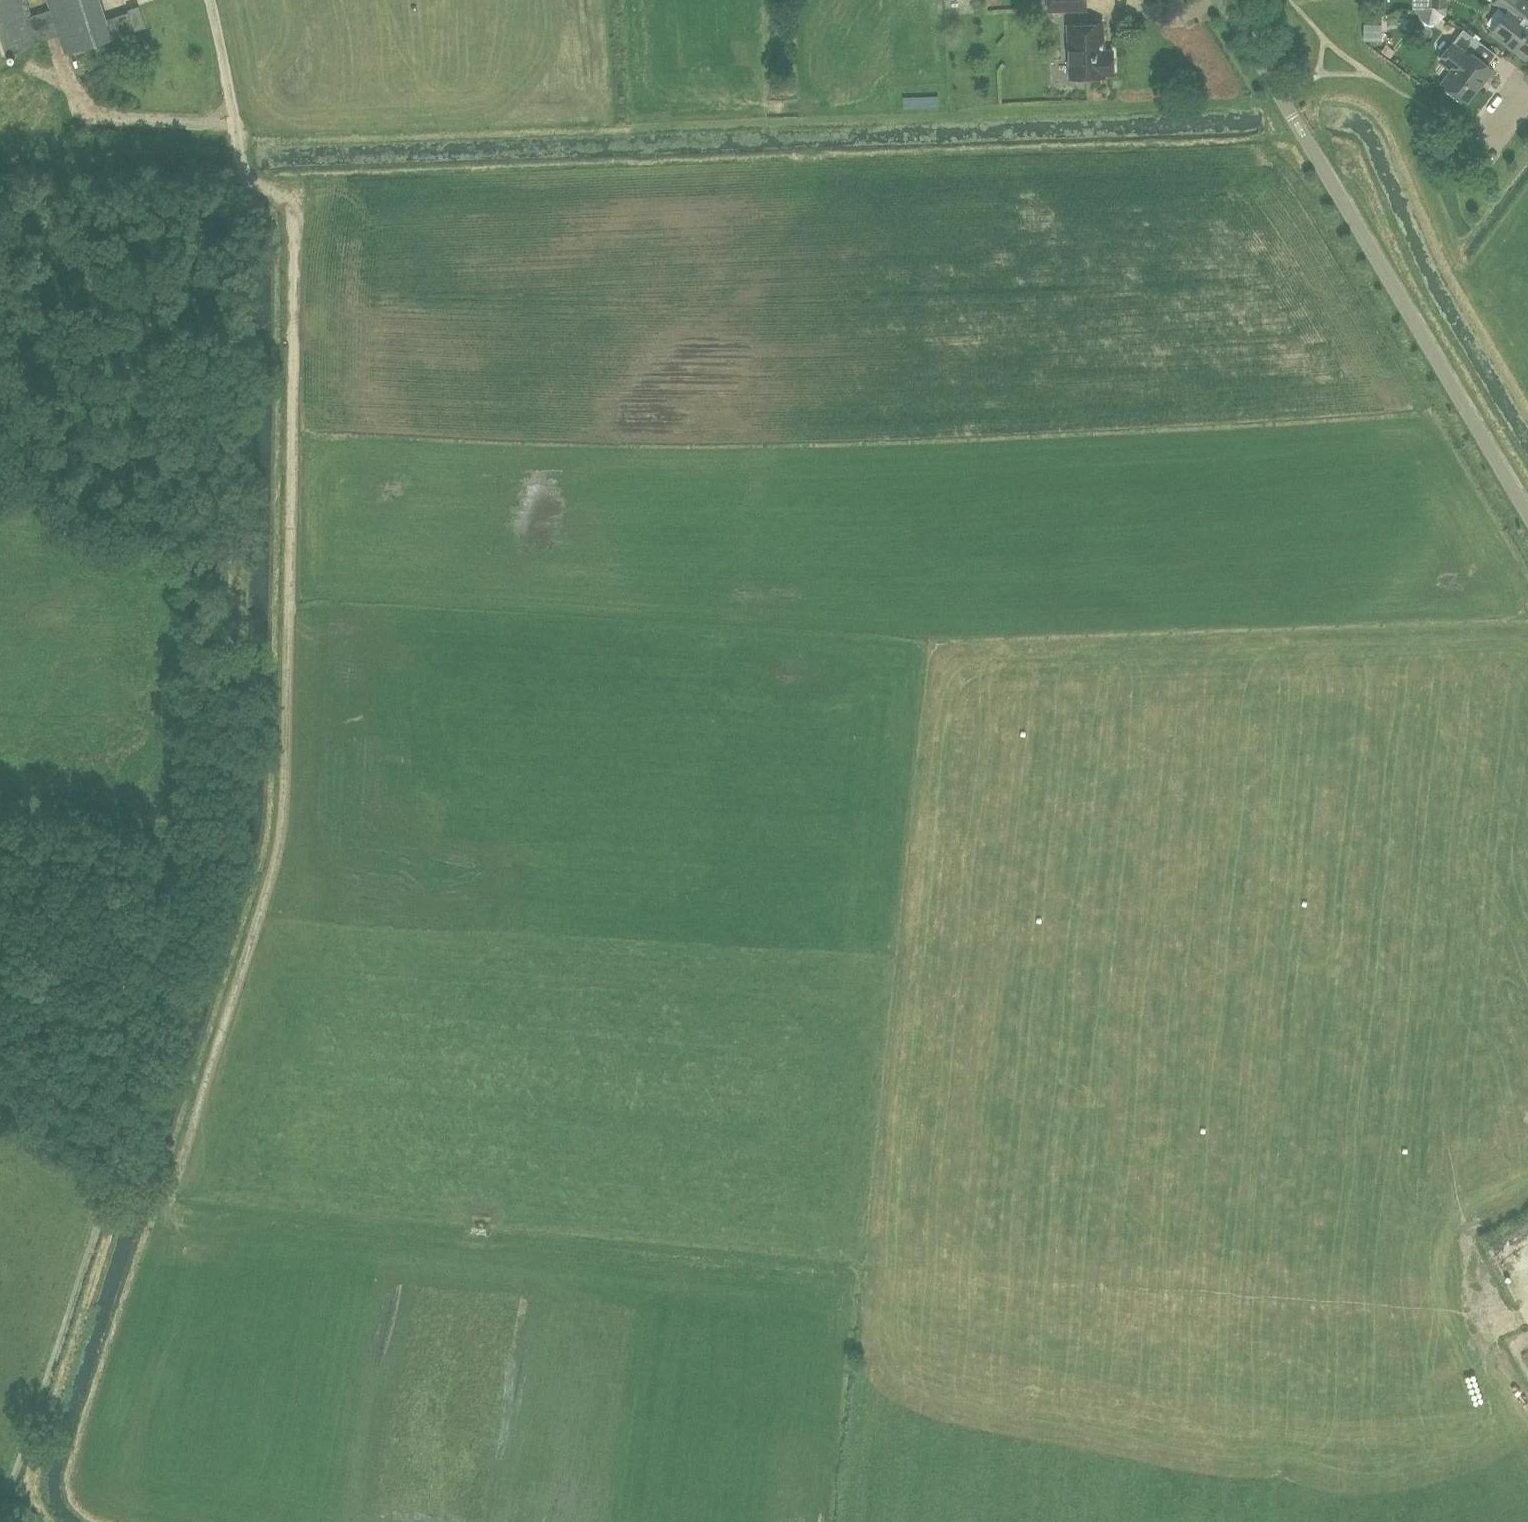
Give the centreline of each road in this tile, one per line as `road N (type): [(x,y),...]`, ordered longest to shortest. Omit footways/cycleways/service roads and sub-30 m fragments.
road 1 (unclassified): [(1527,511),(1283,98)]
road 2 (unclassified): [(246,172),(209,0)]

